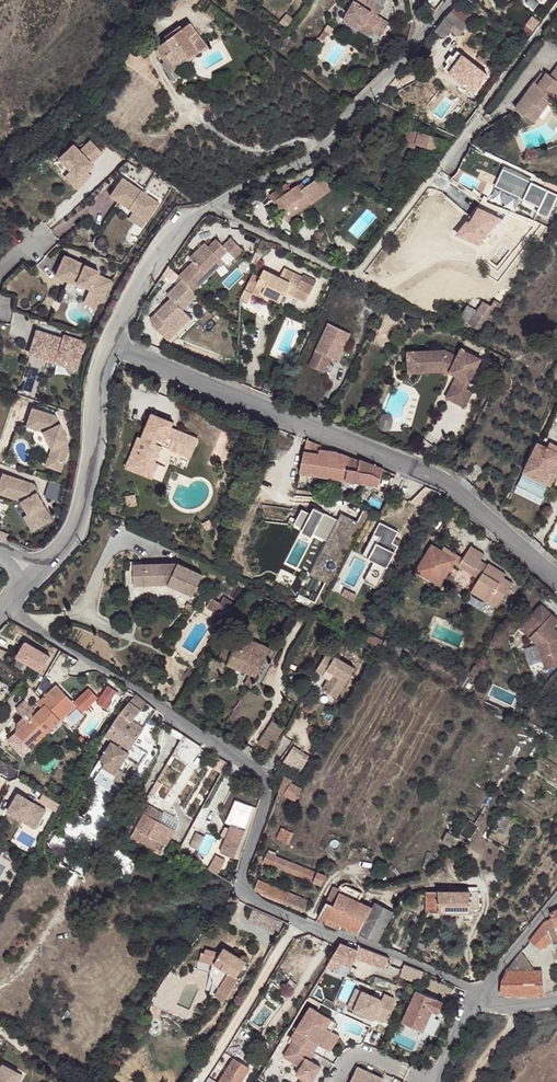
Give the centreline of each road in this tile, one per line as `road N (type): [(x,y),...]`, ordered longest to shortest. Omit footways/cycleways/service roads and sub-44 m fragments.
road 1 (residential): [(10,602),(13,619),(269,777),(273,793),(241,878),(252,898),(480,993)]
road 2 (residential): [(556,577),(421,470),(109,346)]
road 3 (residential): [(212,205),(352,275),(556,11)]
road 4 (residential): [(452,0),(334,138),(212,205)]
road 5 (residential): [(109,346),(85,492),(53,556)]
road 6 (residential): [(212,205),(164,246),(109,346)]
road 7 (residential): [(556,899),(480,993)]

